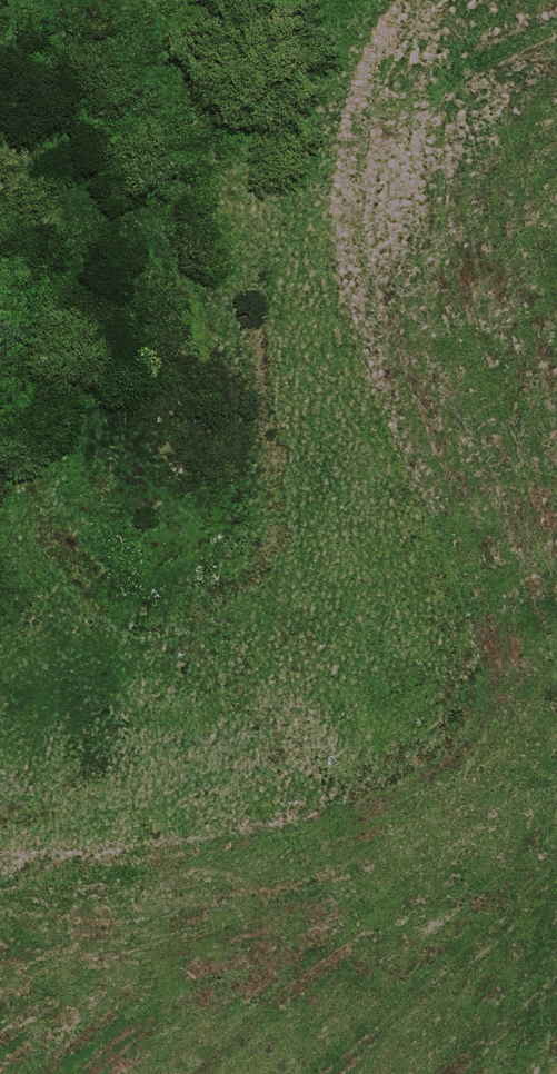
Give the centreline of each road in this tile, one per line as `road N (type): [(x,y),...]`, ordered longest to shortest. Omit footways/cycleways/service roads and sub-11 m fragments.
road 1 (unknown): [(143,238),(0,885)]
road 2 (unknown): [(556,214),(357,253),(90,235),(0,191)]
road 3 (unknown): [(0,1020),(109,1052),(556,1044)]

